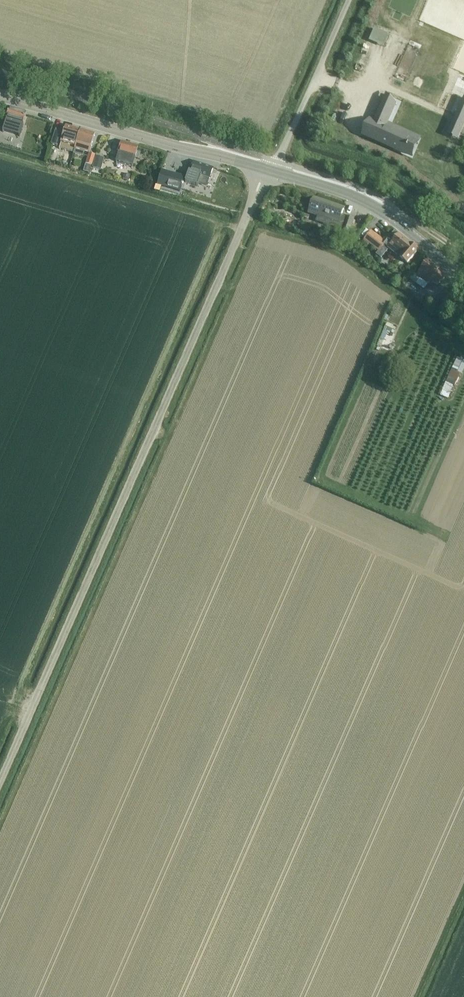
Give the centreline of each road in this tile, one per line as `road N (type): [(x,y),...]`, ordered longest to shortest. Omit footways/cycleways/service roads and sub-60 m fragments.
road 1 (unclassified): [(0,783),(270,171)]
road 2 (tertiary): [(270,171),(0,97)]
road 3 (tertiary): [(463,278),(370,204),(270,171)]
road 4 (unclassified): [(270,171),(349,0)]

